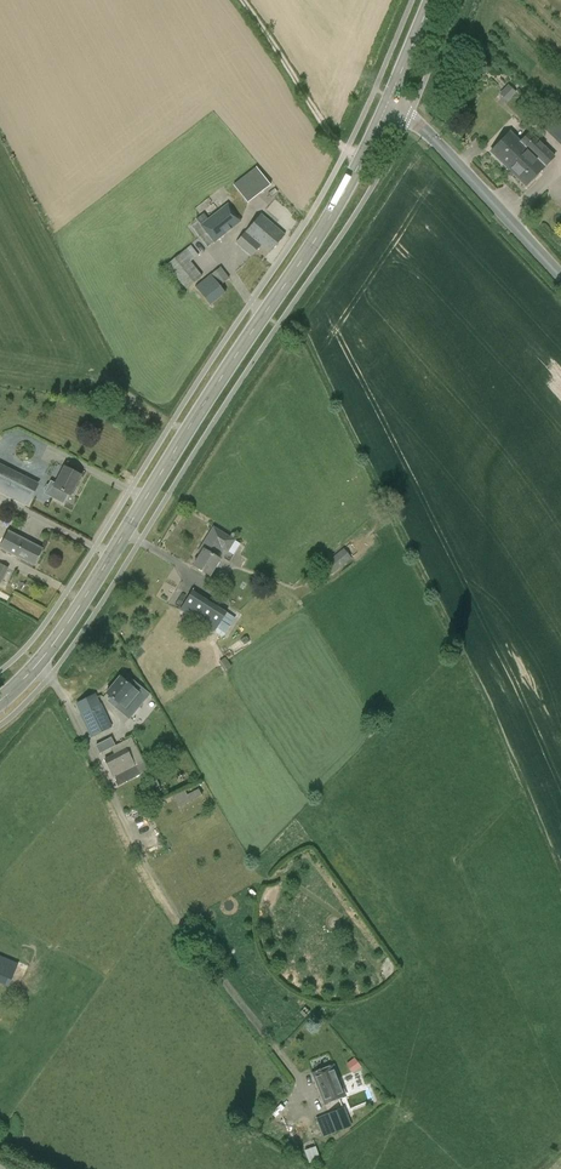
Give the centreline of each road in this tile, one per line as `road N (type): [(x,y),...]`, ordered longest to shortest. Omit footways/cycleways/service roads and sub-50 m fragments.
road 1 (tertiary): [(36,666),(315,239),(390,99)]
road 2 (unclassified): [(274,1046),(166,900),(67,702),(36,666)]
road 3 (tertiary): [(560,276),(390,99)]

